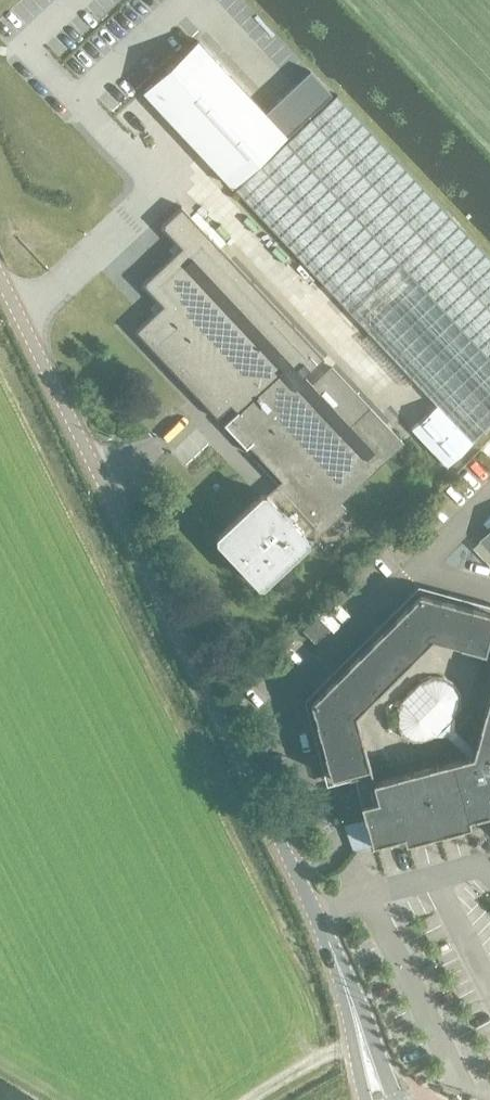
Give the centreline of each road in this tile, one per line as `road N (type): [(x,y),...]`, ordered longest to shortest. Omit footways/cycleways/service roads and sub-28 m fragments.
road 1 (unclassified): [(362,1037),(318,916),(0,276)]

